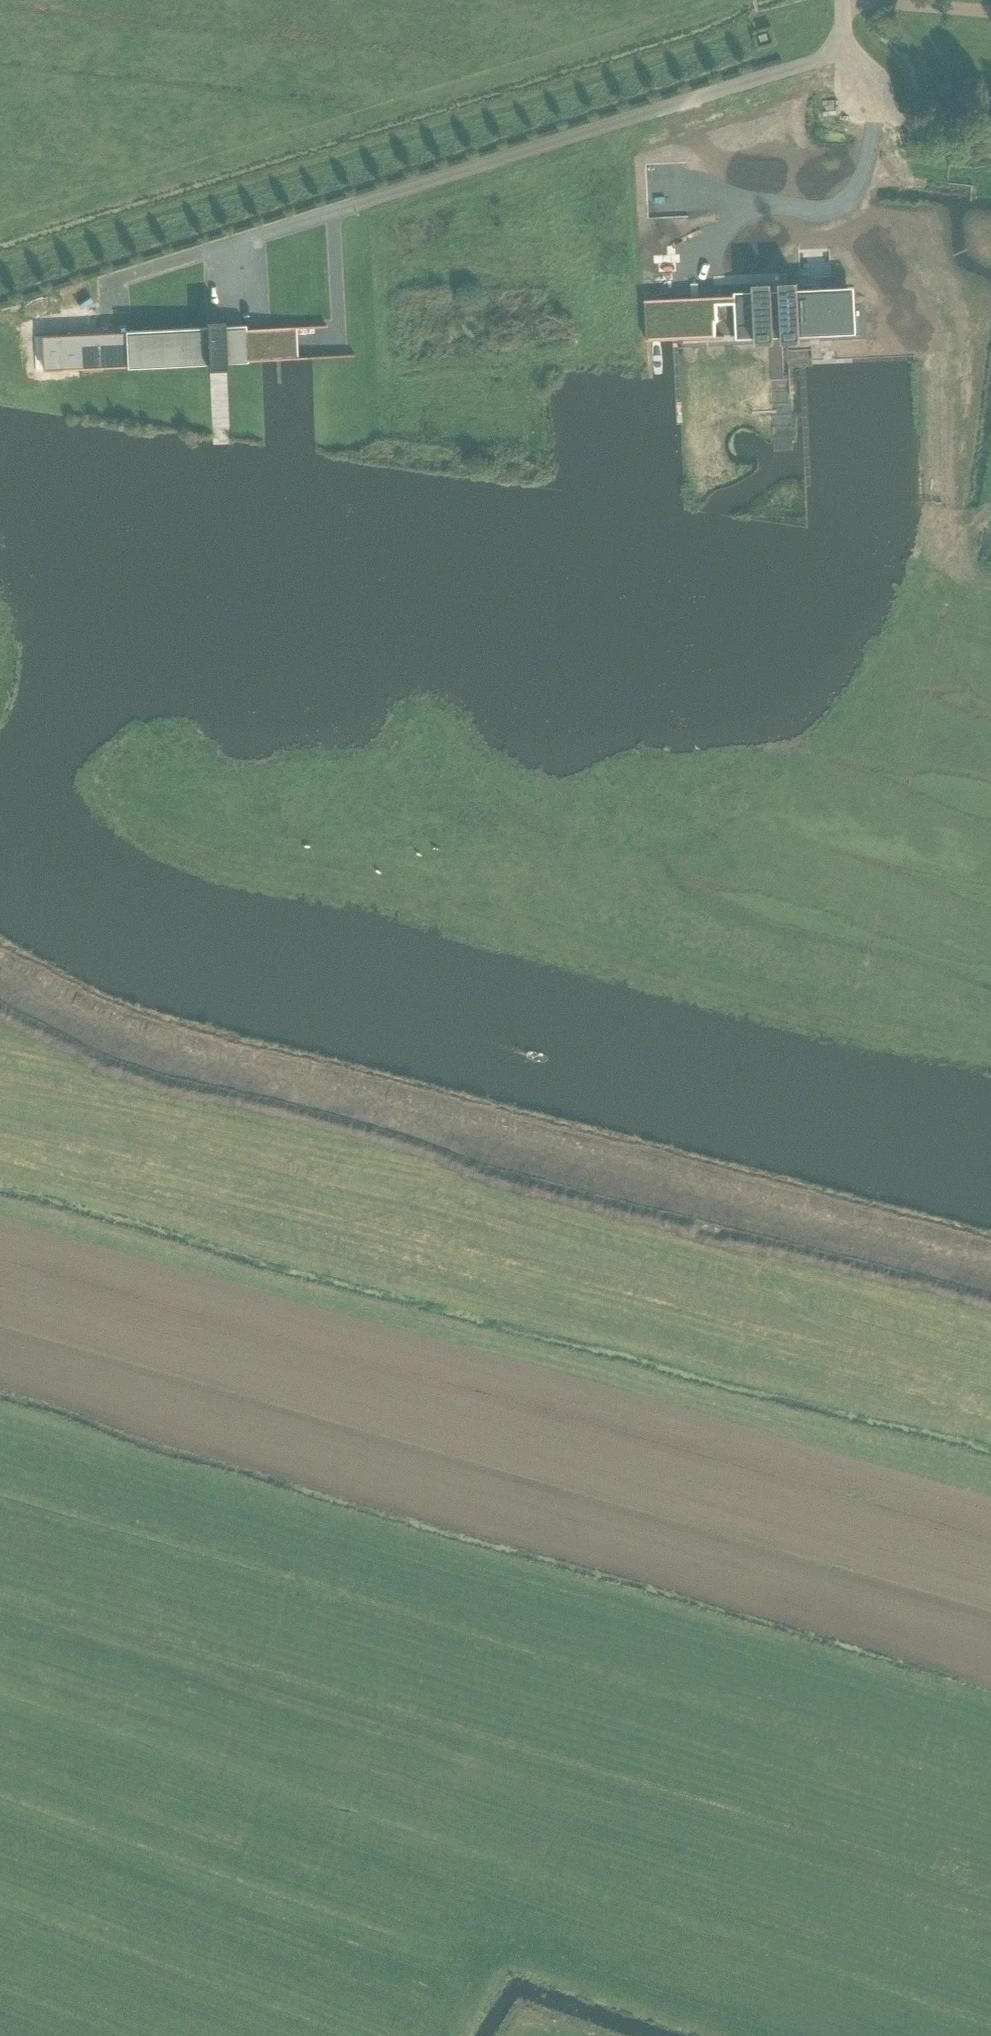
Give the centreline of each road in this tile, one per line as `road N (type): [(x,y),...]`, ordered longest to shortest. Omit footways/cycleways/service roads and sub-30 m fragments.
road 1 (unclassified): [(889,116),(871,108),(846,67),(842,0)]

